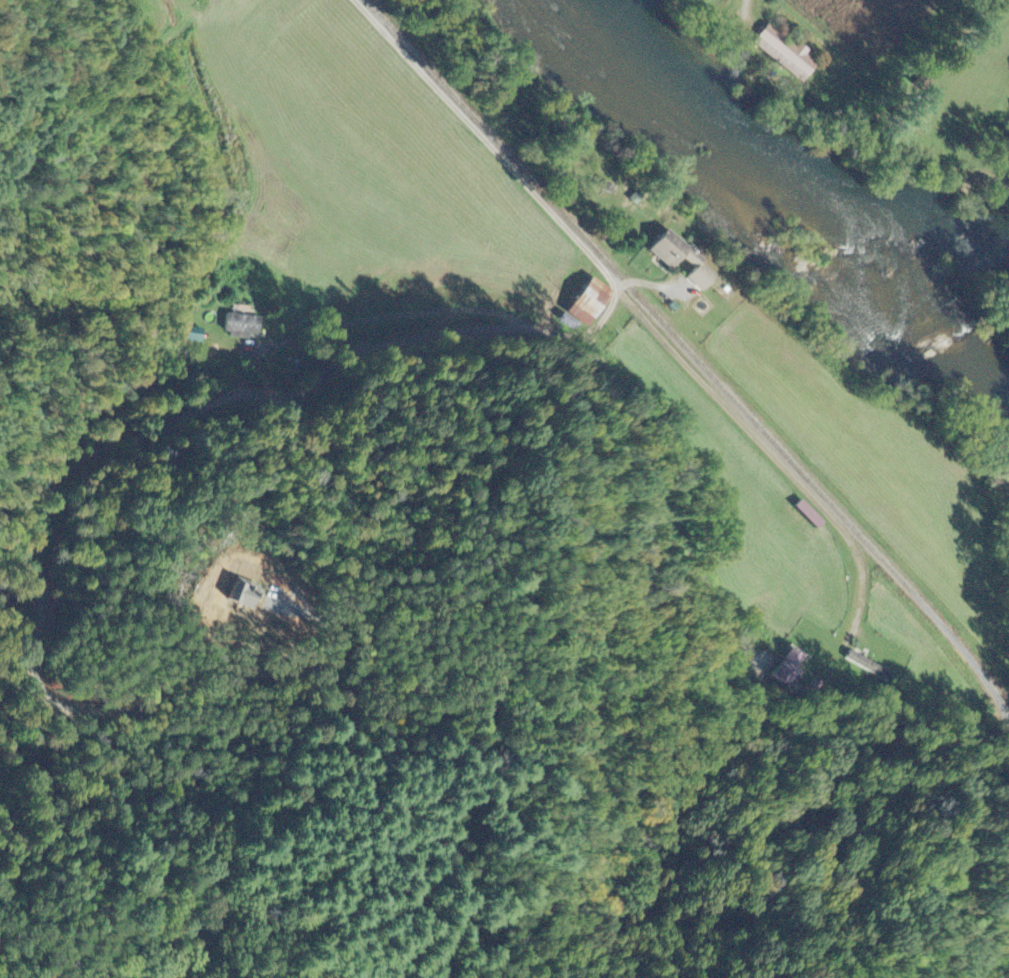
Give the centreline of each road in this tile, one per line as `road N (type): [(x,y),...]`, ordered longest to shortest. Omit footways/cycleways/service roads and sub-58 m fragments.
road 1 (residential): [(763,657),(697,545),(674,445),(601,346),(615,282),(354,0)]

